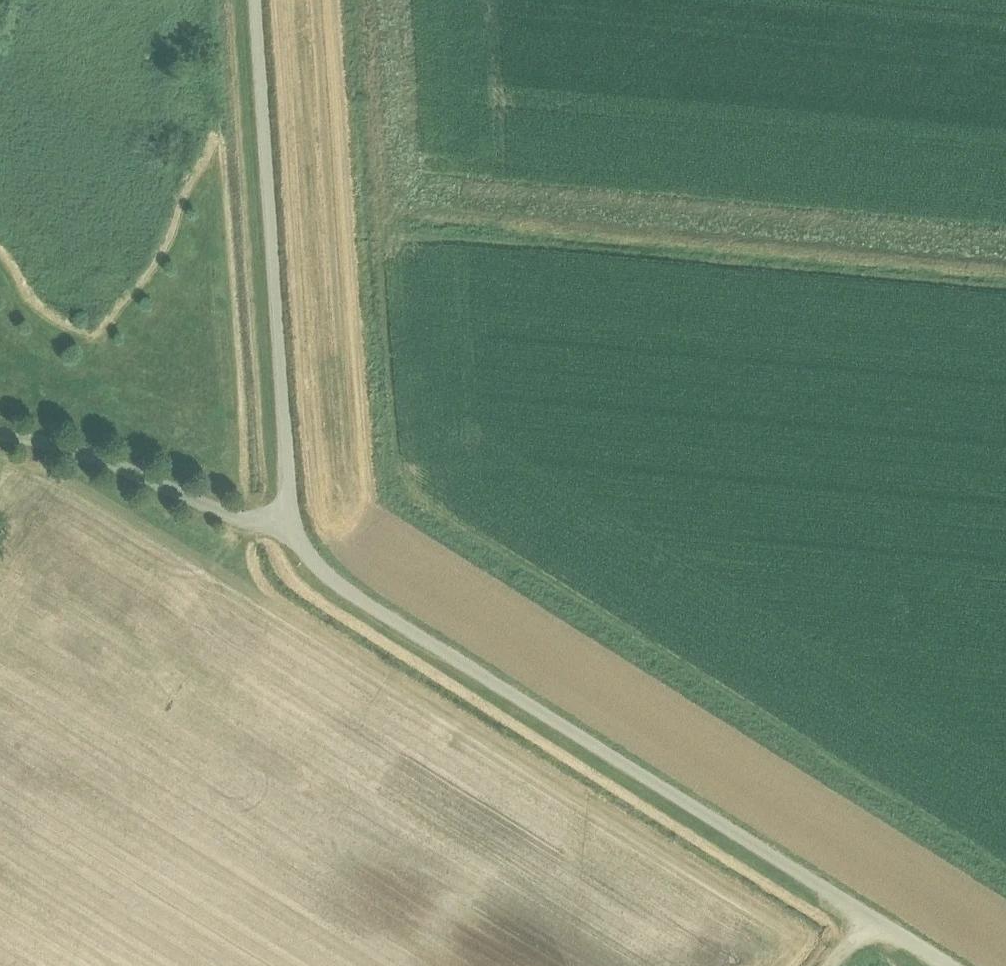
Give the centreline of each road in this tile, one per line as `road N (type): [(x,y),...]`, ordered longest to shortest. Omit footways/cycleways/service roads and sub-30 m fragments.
road 1 (unclassified): [(949,965),(364,601),(298,540),(254,0)]

